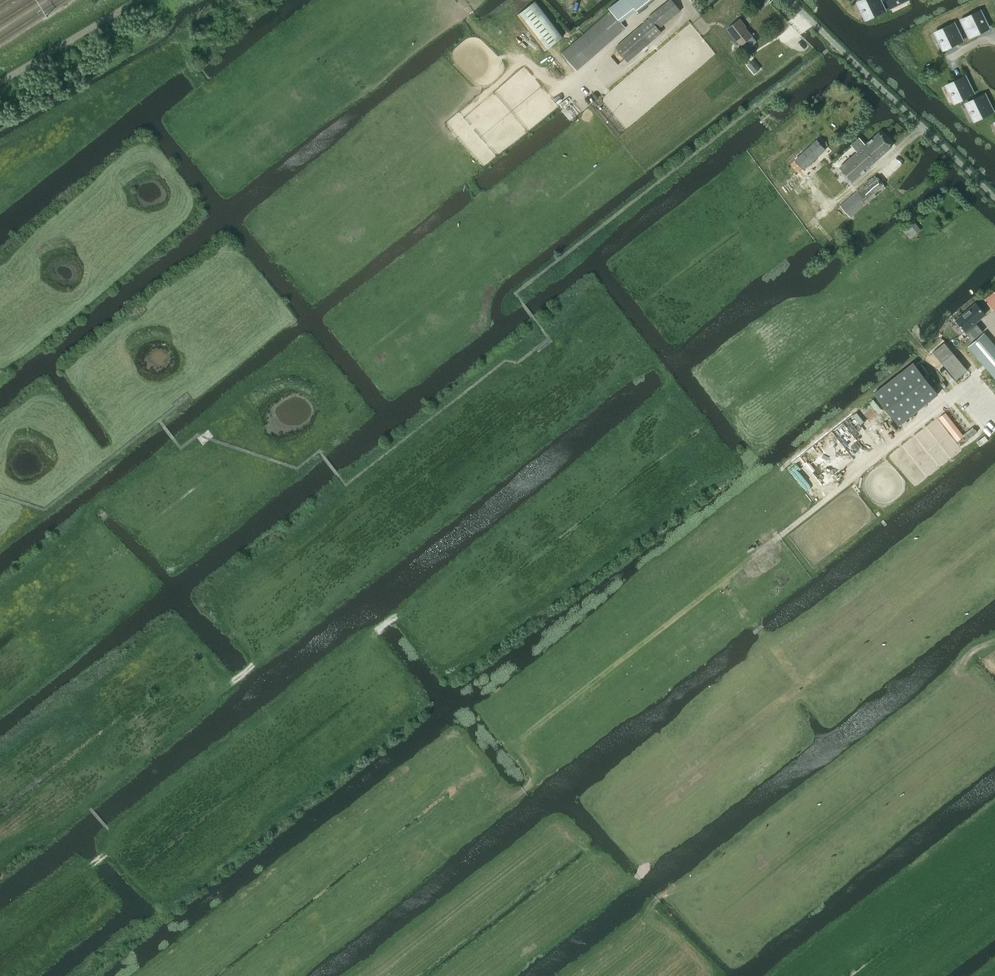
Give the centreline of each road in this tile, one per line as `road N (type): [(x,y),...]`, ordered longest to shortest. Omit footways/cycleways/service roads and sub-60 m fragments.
road 1 (unclassified): [(994,198),(790,0)]

